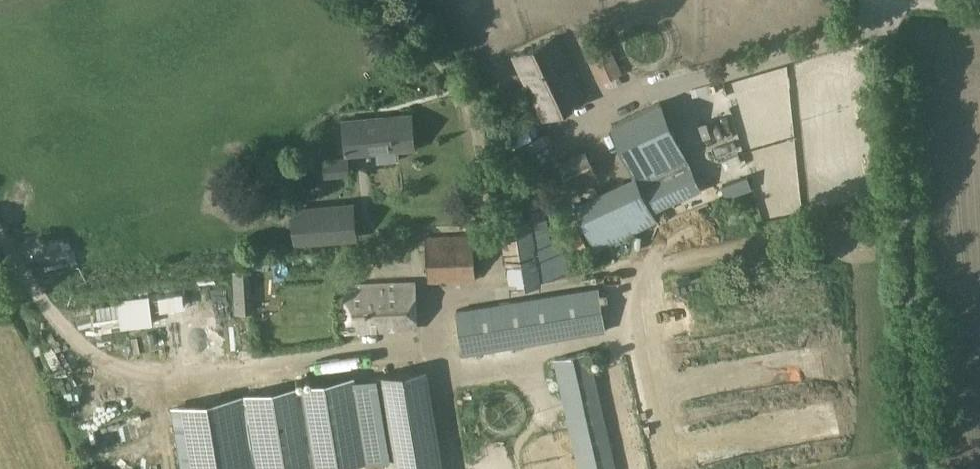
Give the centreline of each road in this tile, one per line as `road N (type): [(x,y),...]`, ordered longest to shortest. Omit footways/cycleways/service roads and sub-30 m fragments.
road 1 (track): [(370,355),(169,387),(114,380),(0,228)]

